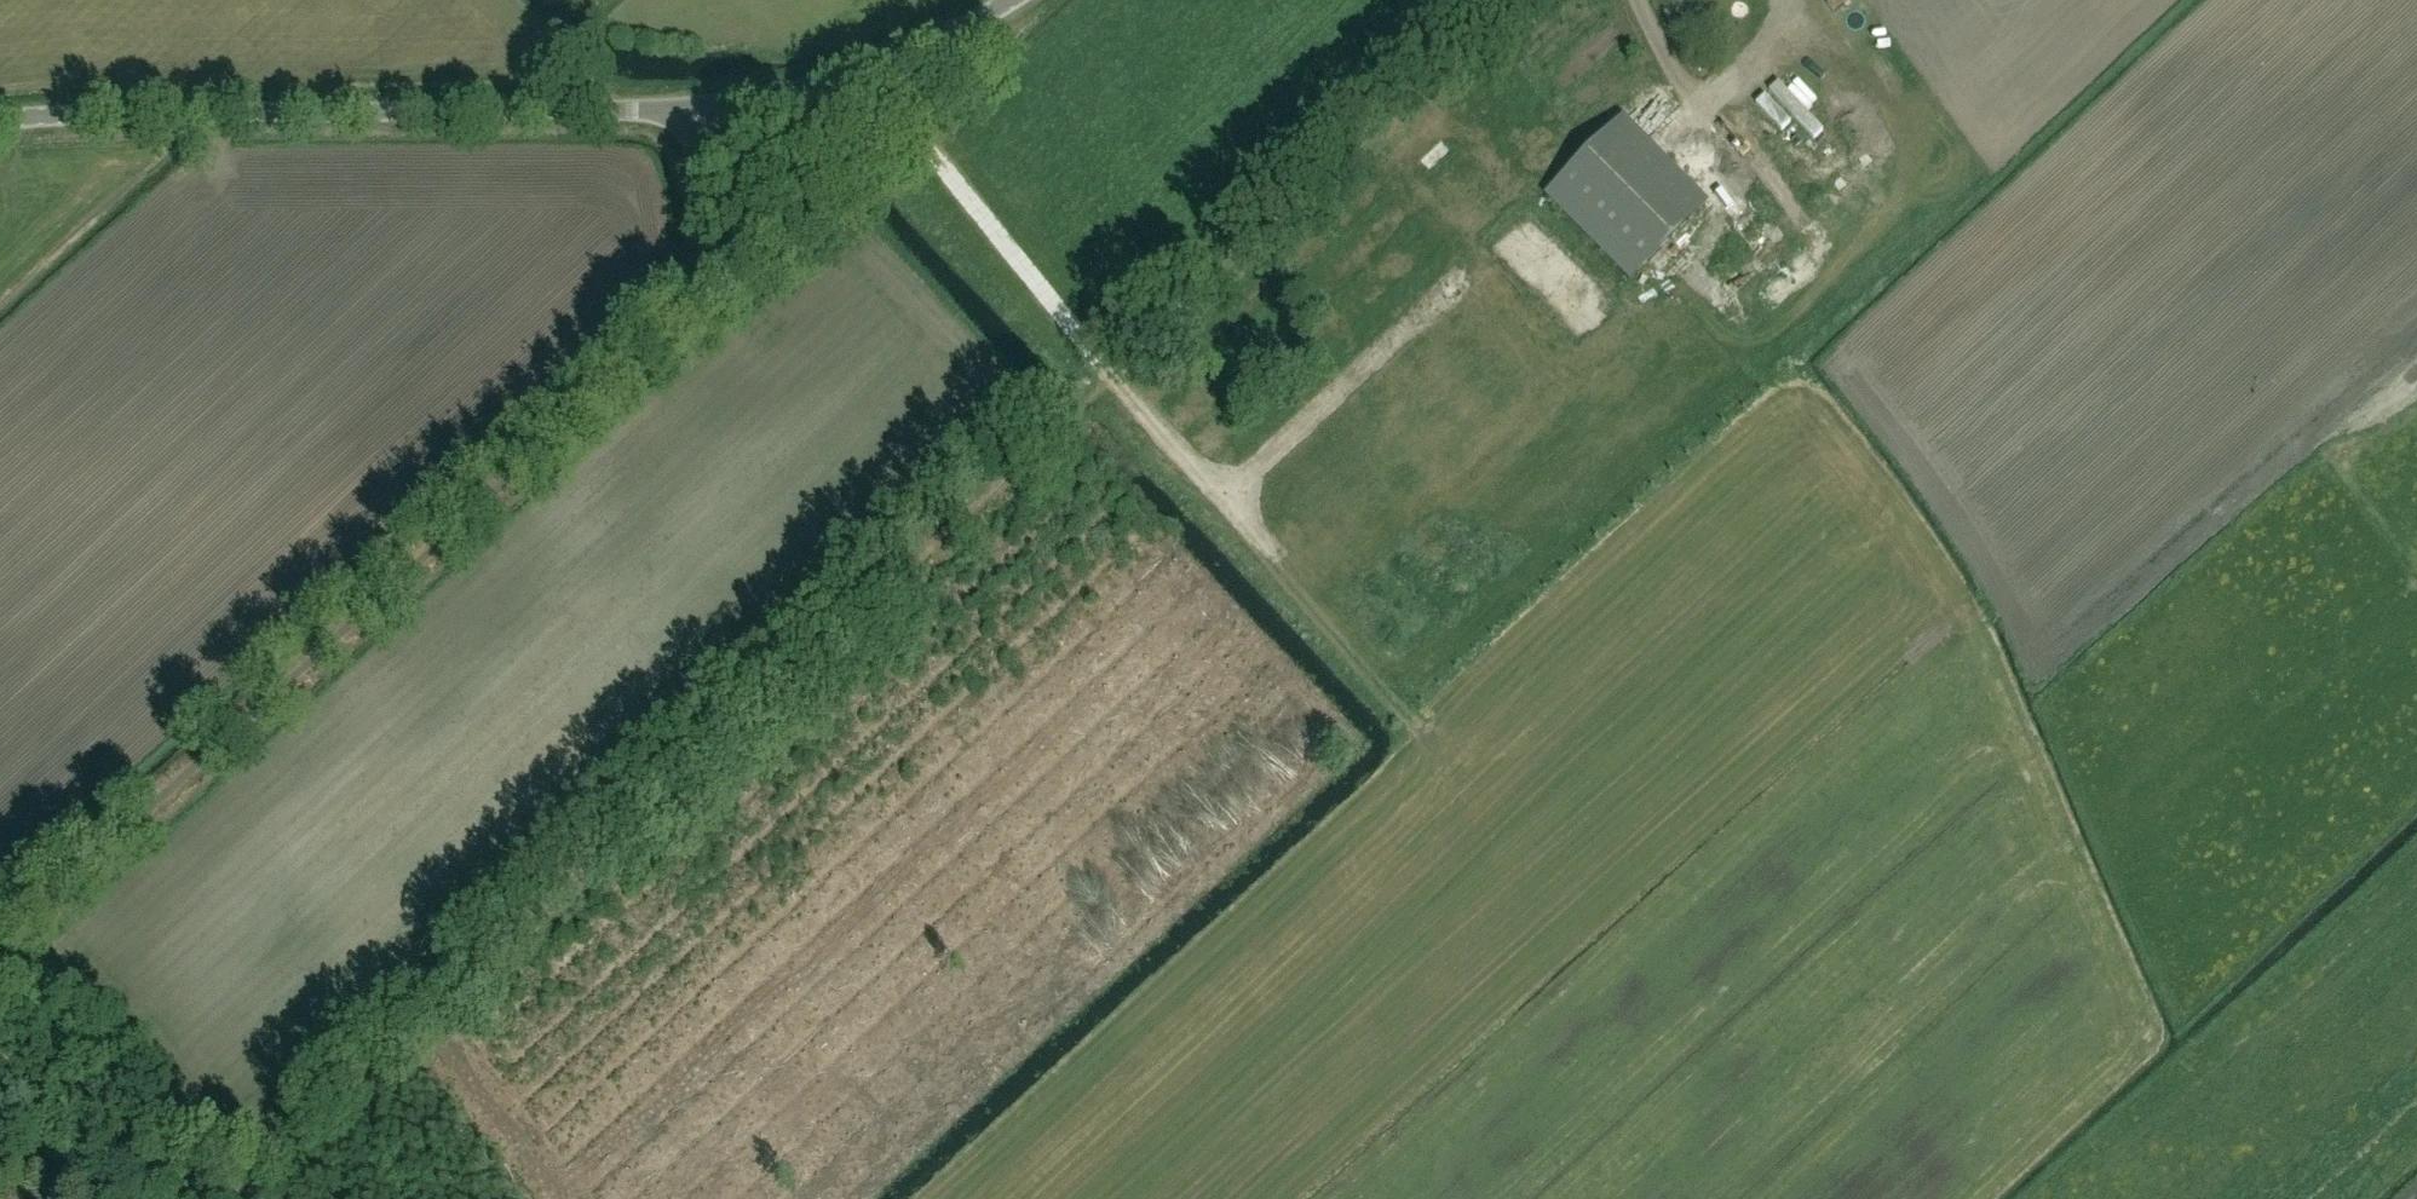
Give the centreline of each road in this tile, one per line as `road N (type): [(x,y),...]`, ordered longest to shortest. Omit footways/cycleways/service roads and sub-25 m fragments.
road 1 (unclassified): [(0,122),(691,108),(846,75),(1011,0)]
road 2 (track): [(1636,0),(1696,120)]

